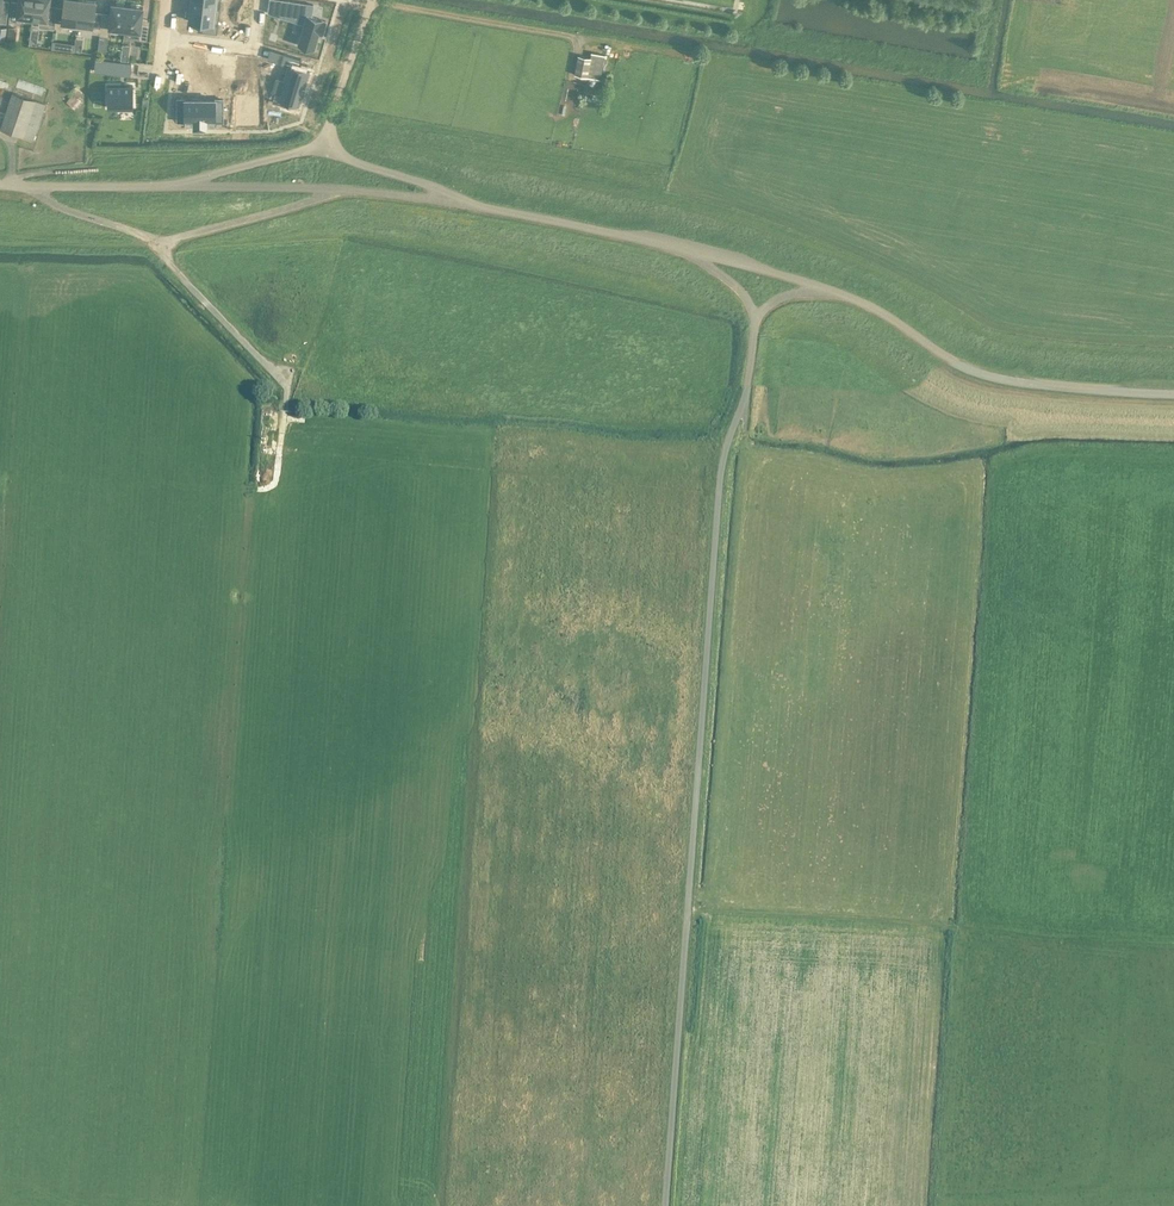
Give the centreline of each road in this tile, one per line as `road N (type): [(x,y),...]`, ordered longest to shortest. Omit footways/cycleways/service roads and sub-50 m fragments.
road 1 (unclassified): [(664,1205),(721,473),(747,391),(756,322)]
road 2 (unclassified): [(823,290),(882,313),(981,374),(1173,393)]
road 3 (unclassified): [(469,206),(346,191),(177,188)]
road 4 (unclassified): [(689,250),(469,206)]
road 5 (track): [(372,1),(574,37)]
road 6 (unclassified): [(177,188),(0,186)]
road 7 (unclassified): [(320,151),(372,0)]
road 8 (unclassified): [(469,206),(431,185),(320,151)]
road 9 (unclassified): [(320,151),(177,188)]
road 10 (residential): [(263,0),(258,49),(163,38)]
road 11 (unclassified): [(823,290),(689,250)]

